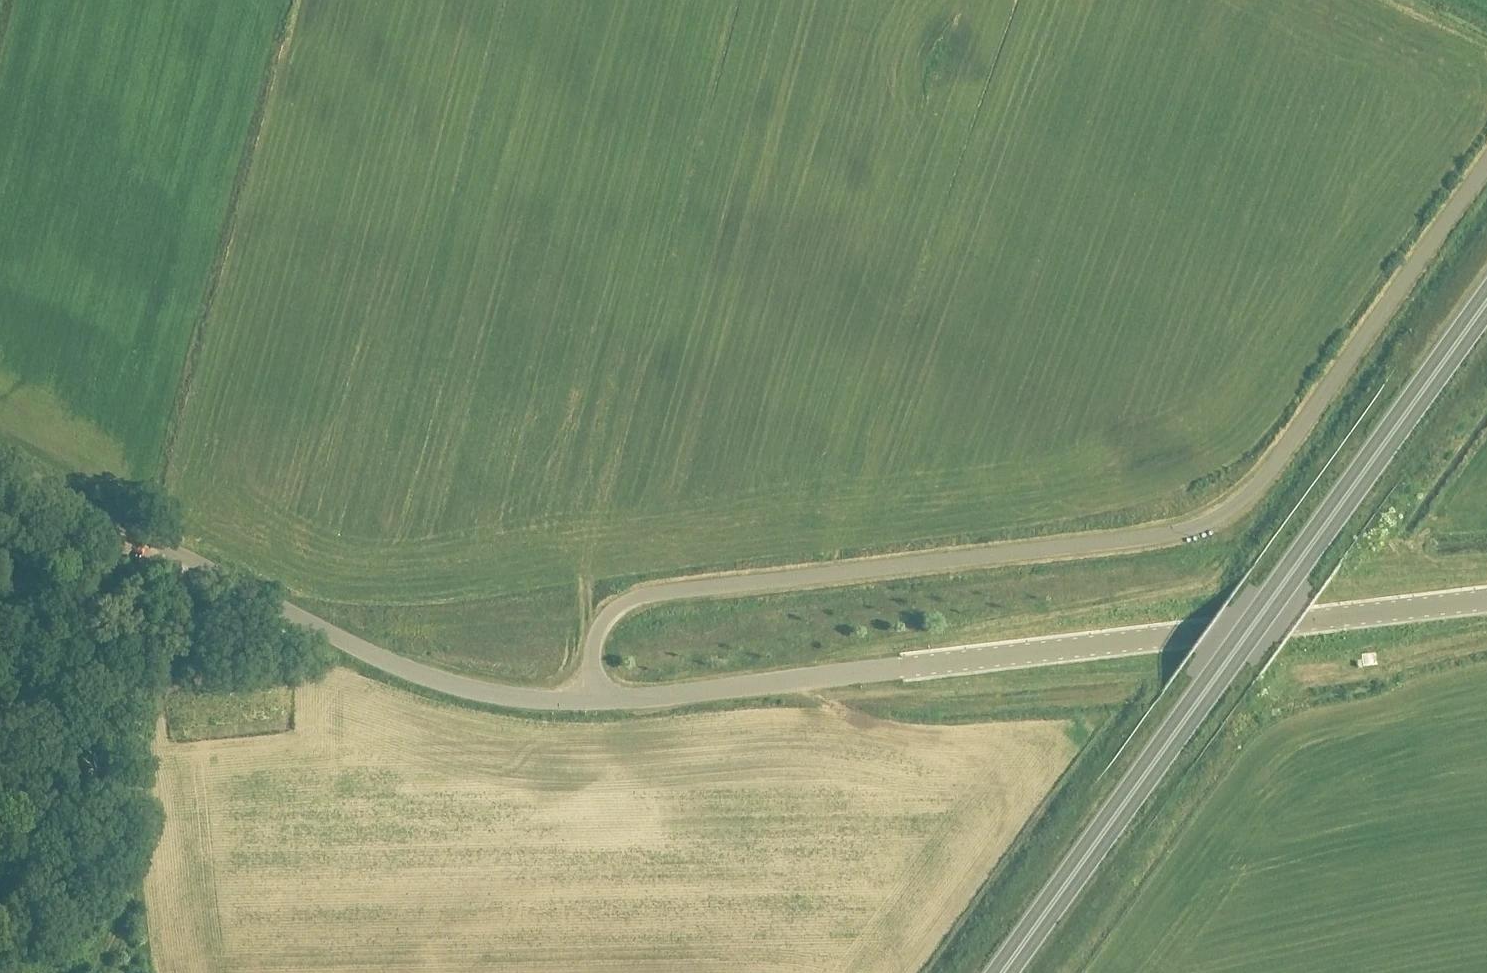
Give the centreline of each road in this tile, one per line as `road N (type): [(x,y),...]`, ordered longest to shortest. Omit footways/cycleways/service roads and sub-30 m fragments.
road 1 (unclassified): [(590,704),(594,637),(622,604),(1163,538),(1238,506),(1290,445),(1486,163)]
road 2 (unclassified): [(590,704),(1486,603)]
road 3 (trunk): [(1003,972),(1486,303)]
road 4 (unclassified): [(0,464),(412,676),(490,696),(590,704)]

